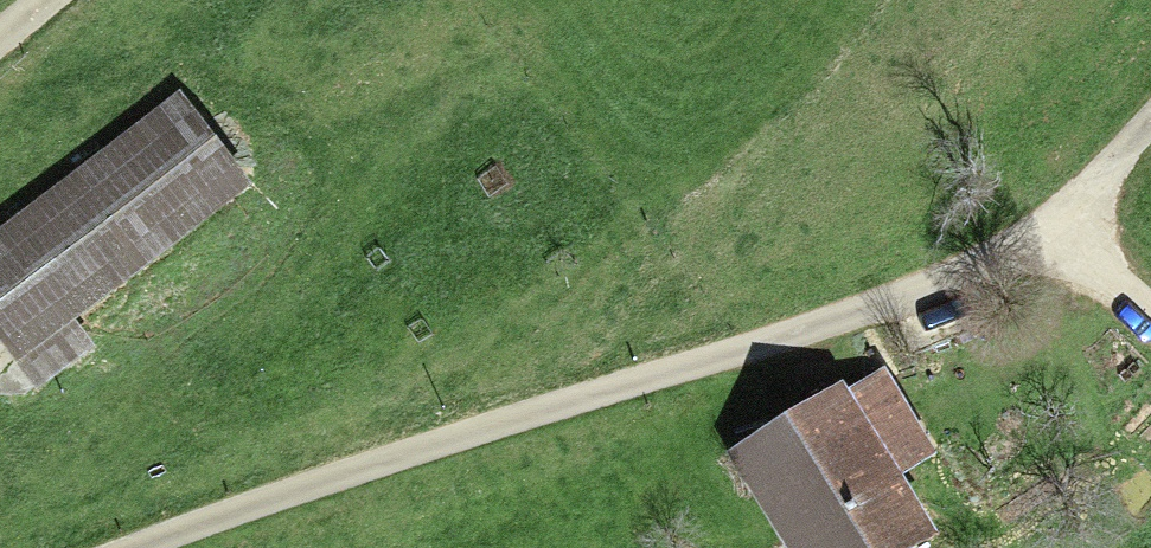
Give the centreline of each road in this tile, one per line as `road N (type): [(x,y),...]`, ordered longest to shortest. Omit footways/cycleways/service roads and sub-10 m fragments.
road 1 (track): [(133,547),(369,462),(834,318),(960,268),(1043,223)]
road 2 (track): [(1043,223),(1150,114)]
road 3 (track): [(1043,223),(1150,312)]

